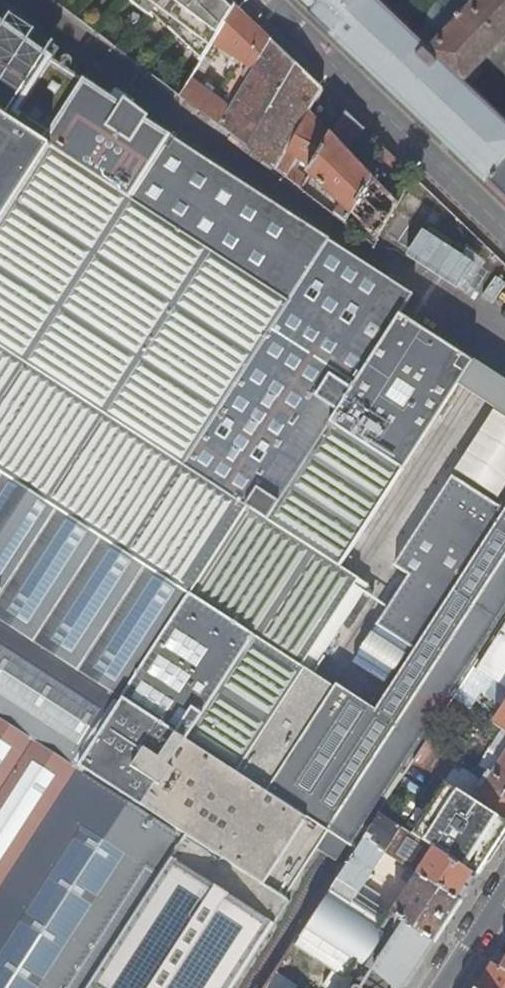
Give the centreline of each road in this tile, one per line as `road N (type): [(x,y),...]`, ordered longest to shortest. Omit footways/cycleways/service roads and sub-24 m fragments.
road 1 (residential): [(504,234),(263,0)]
road 2 (unclassified): [(504,881),(435,987)]

